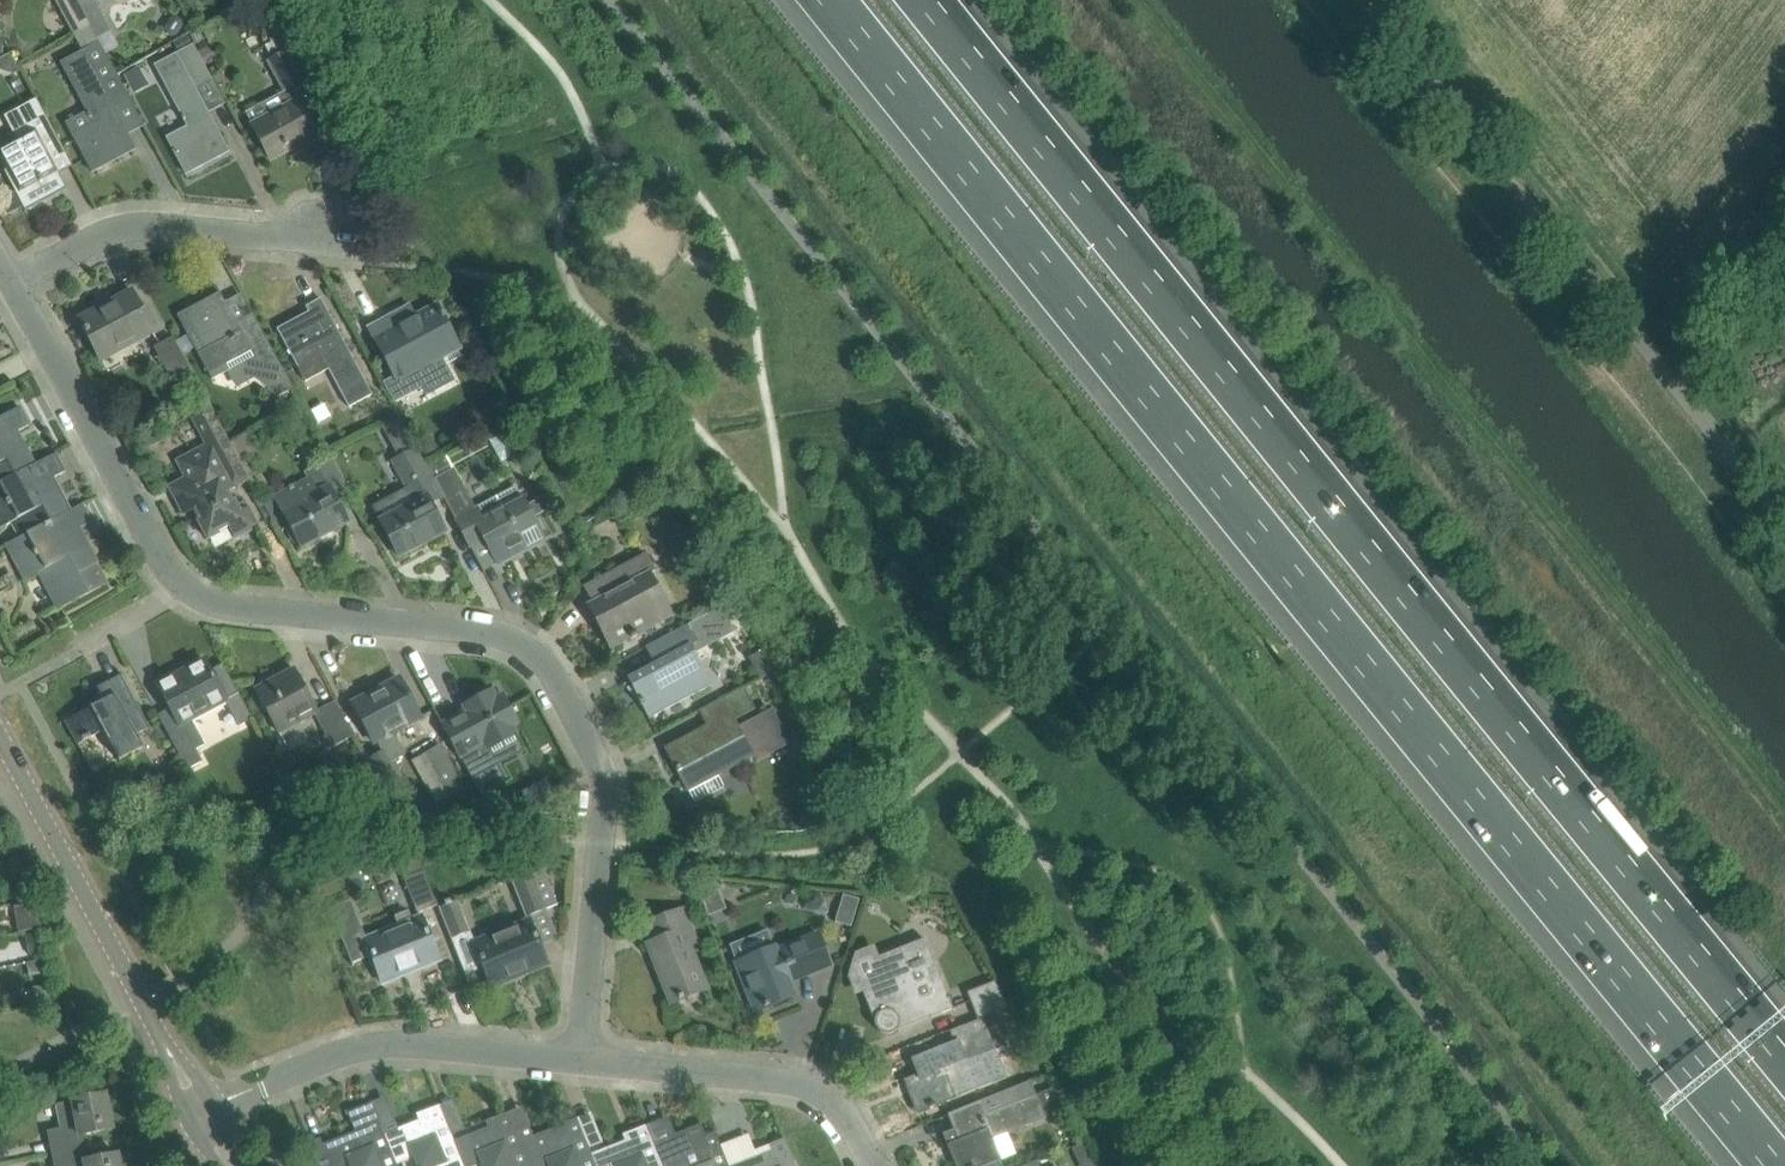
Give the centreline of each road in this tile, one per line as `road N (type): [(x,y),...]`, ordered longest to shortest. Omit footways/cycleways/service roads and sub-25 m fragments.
road 1 (motorway): [(832,0),(1778,1165)]
road 2 (motorway): [(1784,1051),(932,0)]
road 3 (residential): [(582,1060),(602,778),(539,655),(483,633),(245,608),(183,586)]
road 4 (residential): [(222,1108),(369,1045),(582,1060)]
road 5 (tertiary): [(166,1051),(0,734)]
road 6 (residential): [(12,284),(126,227),(348,243)]
road 7 (residential): [(183,586),(157,552),(12,284)]
road 8 (residential): [(873,1165),(847,1118),(826,1097),(790,1081),(582,1060)]

